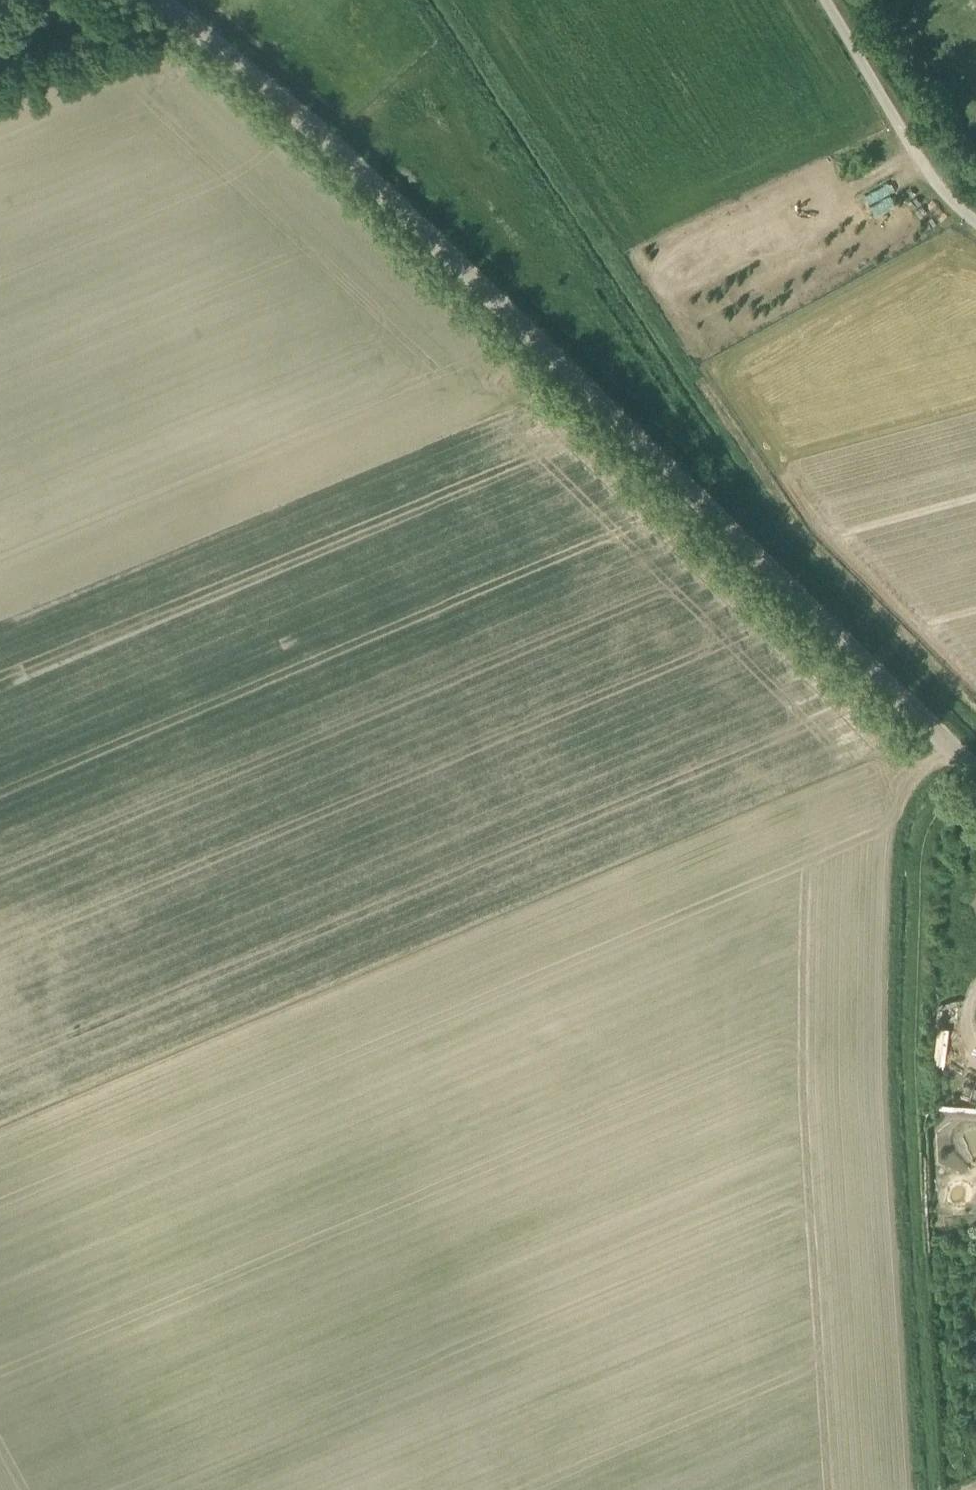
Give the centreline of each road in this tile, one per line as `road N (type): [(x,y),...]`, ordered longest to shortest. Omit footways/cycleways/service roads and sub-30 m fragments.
road 1 (unclassified): [(975,779),(464,270),(150,0)]
road 2 (unclassified): [(975,225),(927,173),(825,0)]

